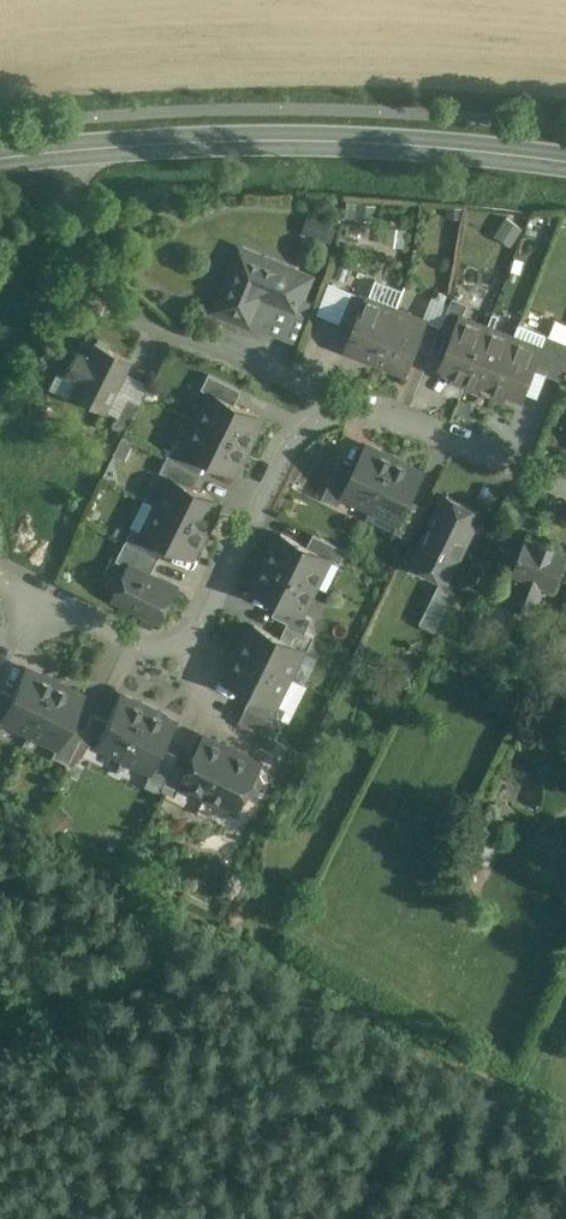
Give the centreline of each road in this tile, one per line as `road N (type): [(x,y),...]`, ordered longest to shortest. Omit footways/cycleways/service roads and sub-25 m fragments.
road 1 (secondary): [(0,159),(367,143),(565,165)]
road 2 (residential): [(40,606),(131,654),(164,652),(201,621),(256,482),(302,422),(345,407)]
road 3 (residential): [(345,407),(124,317)]
road 4 (residential): [(565,486),(345,407)]

